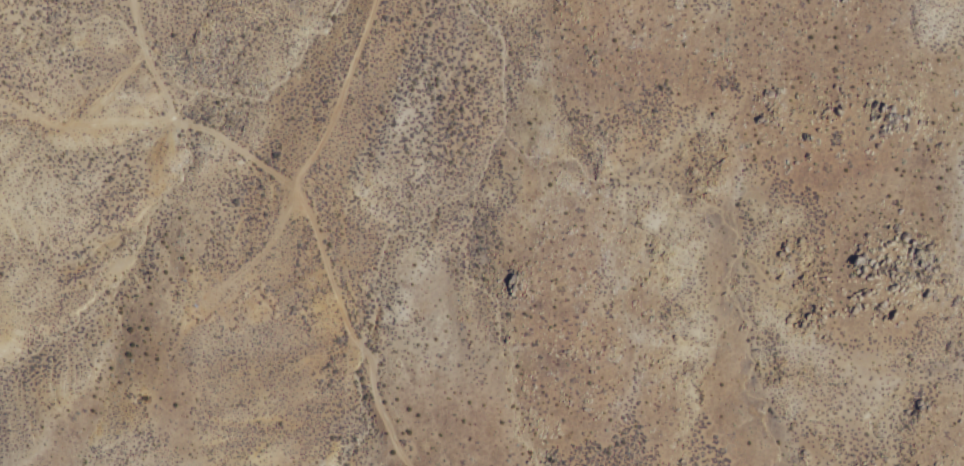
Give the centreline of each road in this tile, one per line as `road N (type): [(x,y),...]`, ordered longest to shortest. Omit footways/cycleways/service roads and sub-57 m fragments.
road 1 (track): [(295,192),(215,133),(170,123),(56,126),(0,104)]
road 2 (track): [(412,465),(307,203),(295,192)]
road 3 (track): [(295,192),(335,121),(375,0)]
road 4 (track): [(170,123),(139,36),(137,0)]

